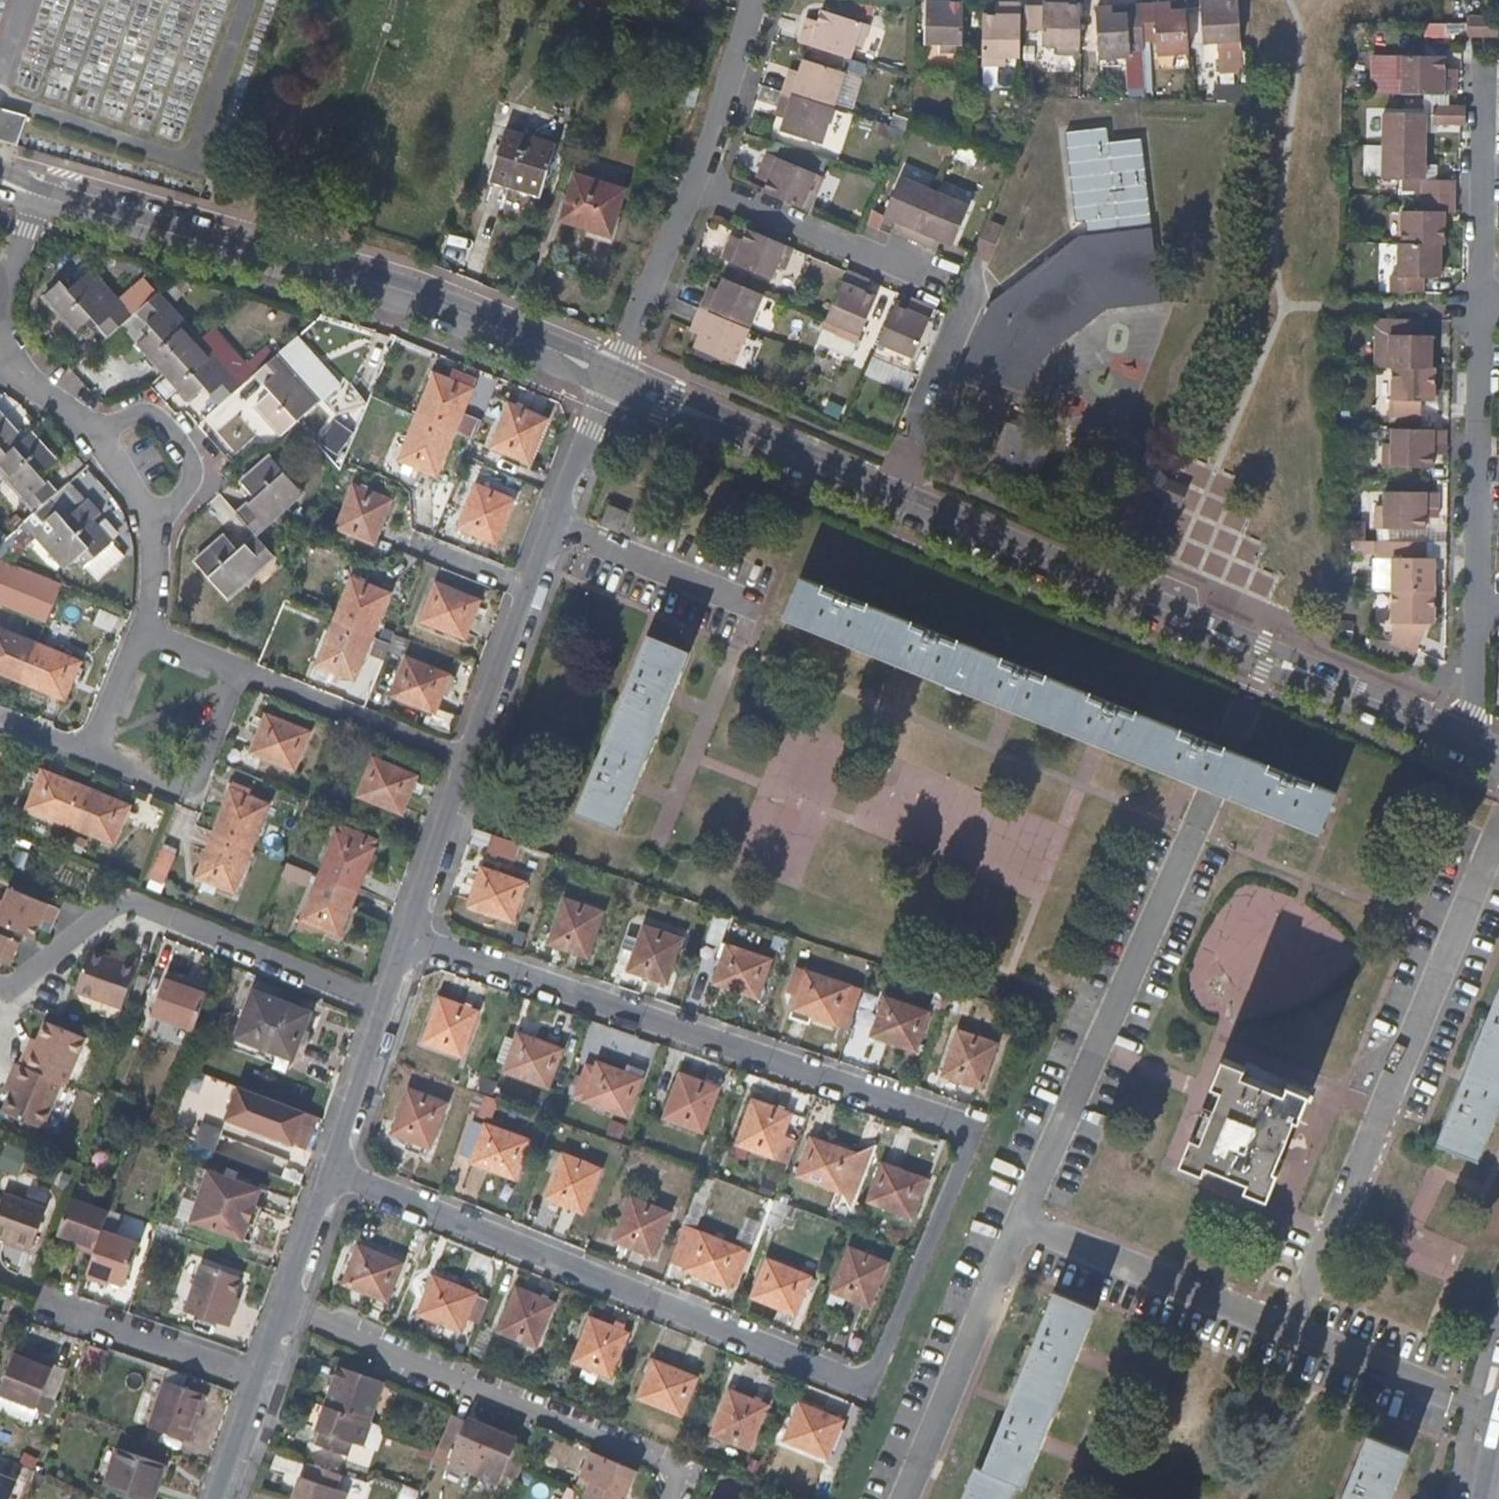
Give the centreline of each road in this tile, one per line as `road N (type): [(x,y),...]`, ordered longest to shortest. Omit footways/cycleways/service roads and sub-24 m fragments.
road 1 (residential): [(331,1176),(865,1388),(975,1131),(411,943)]
road 2 (residential): [(608,375),(1473,744)]
road 3 (residential): [(39,193),(426,295),(608,375)]
road 4 (residential): [(1292,1335),(1498,842)]
road 5 (residential): [(670,1498),(683,1468),(285,1306)]
road 6 (residential): [(1481,309),(1473,744)]
road 7 (residential): [(0,988),(104,918),(138,906),(390,1005)]
road 8 (residential): [(1187,834),(1027,1222)]
road 9 (residential): [(471,767),(608,375)]
road 10 (residential): [(1027,1222),(909,1498)]
road 11 (residential): [(1292,1335),(1027,1222)]
road 12 (residential): [(695,178),(933,279)]
road 13 (residential): [(1487,58),(1481,309)]
road 14 (residential): [(471,767),(239,676)]
road 15 (residential): [(239,676),(194,794),(88,757)]
road 16 (residential): [(1498,1418),(1292,1335)]
road 17 (residential): [(695,178),(608,375)]
road 18 (residential): [(215,1498),(285,1306)]
road 19 (residential): [(154,537),(196,480),(189,457),(158,425),(136,419),(101,439)]
road 20 (residential): [(757,0),(695,178)]
road 21 (residential): [(411,943),(471,767)]
road 22 (residential): [(331,1176),(390,1005)]
road 23 (residential): [(285,1306),(331,1176)]
road 24 (residential): [(138,636),(88,757)]
road 25 (residential): [(0,359),(101,439)]

